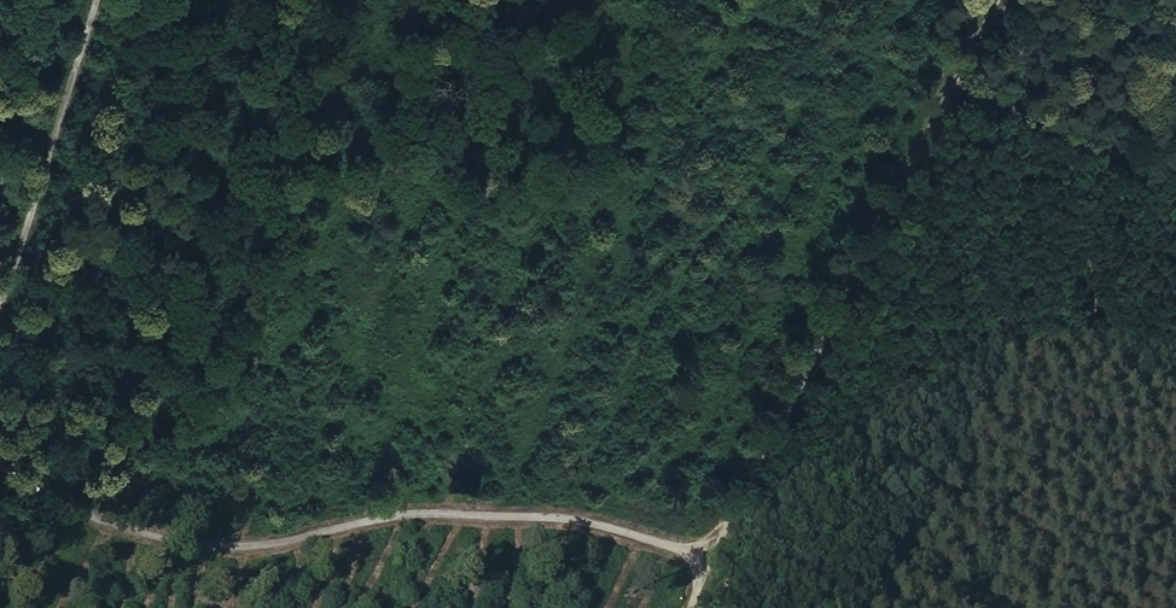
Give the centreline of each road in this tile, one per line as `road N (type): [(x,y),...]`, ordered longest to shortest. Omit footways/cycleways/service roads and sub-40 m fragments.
road 1 (track): [(0,463),(101,520),(200,545),(256,547),(389,517),(453,513),(571,519),(628,531),(704,556),(688,607)]
road 2 (track): [(704,556),(995,0)]
road 3 (track): [(94,0),(0,303)]
road 4 (track): [(1175,174),(961,64)]

